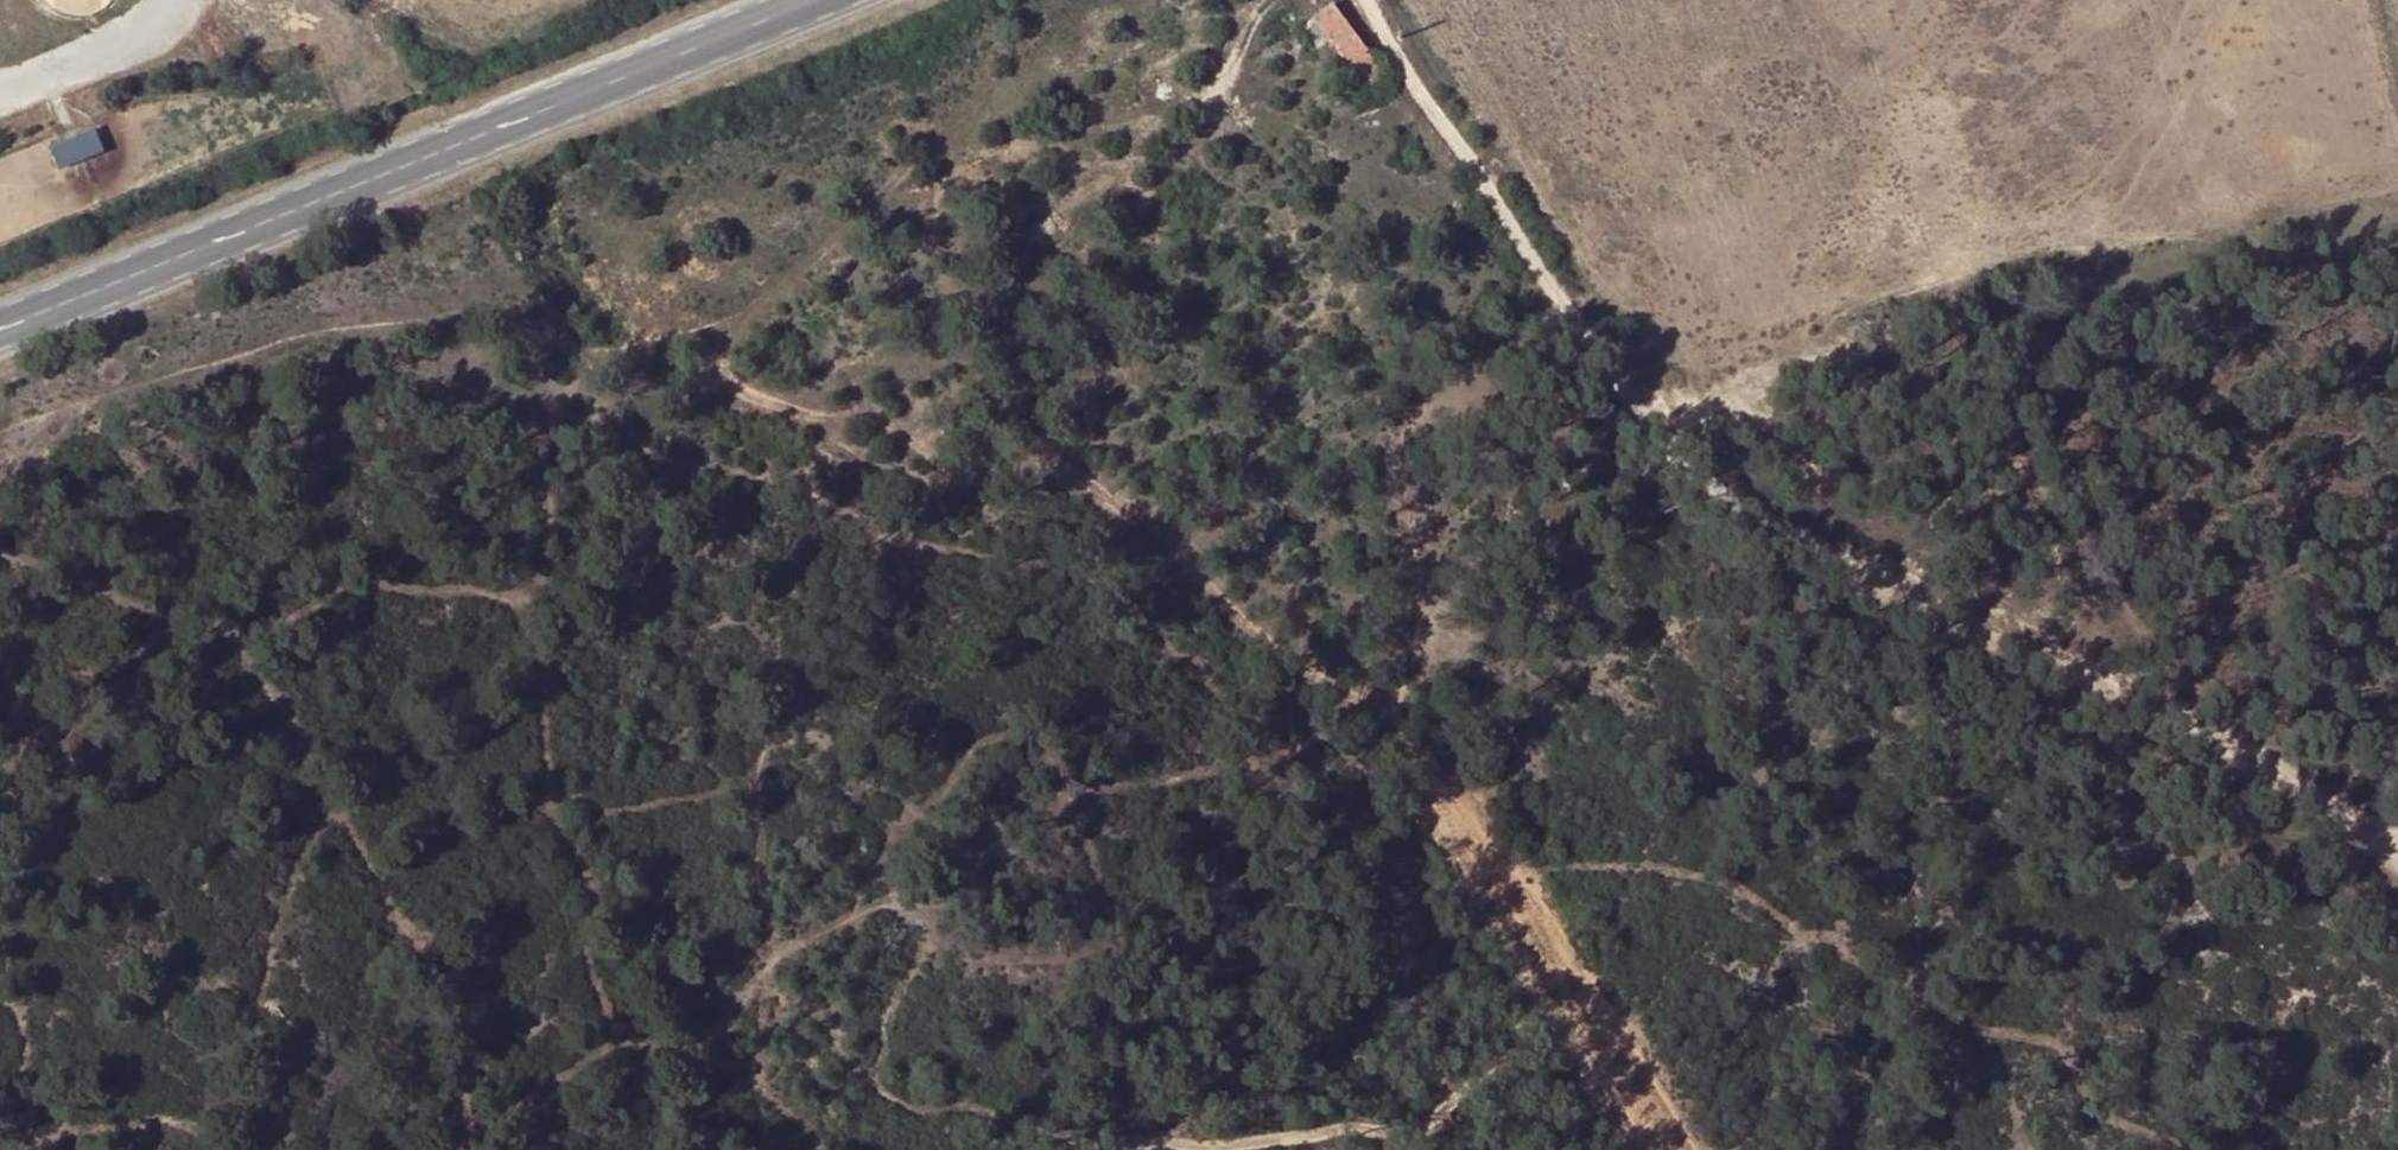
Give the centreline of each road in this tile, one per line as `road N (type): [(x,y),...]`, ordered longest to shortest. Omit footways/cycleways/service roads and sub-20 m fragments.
road 1 (track): [(2397,859),(1624,389),(1374,0)]
road 2 (tertiary): [(814,0),(0,332)]

